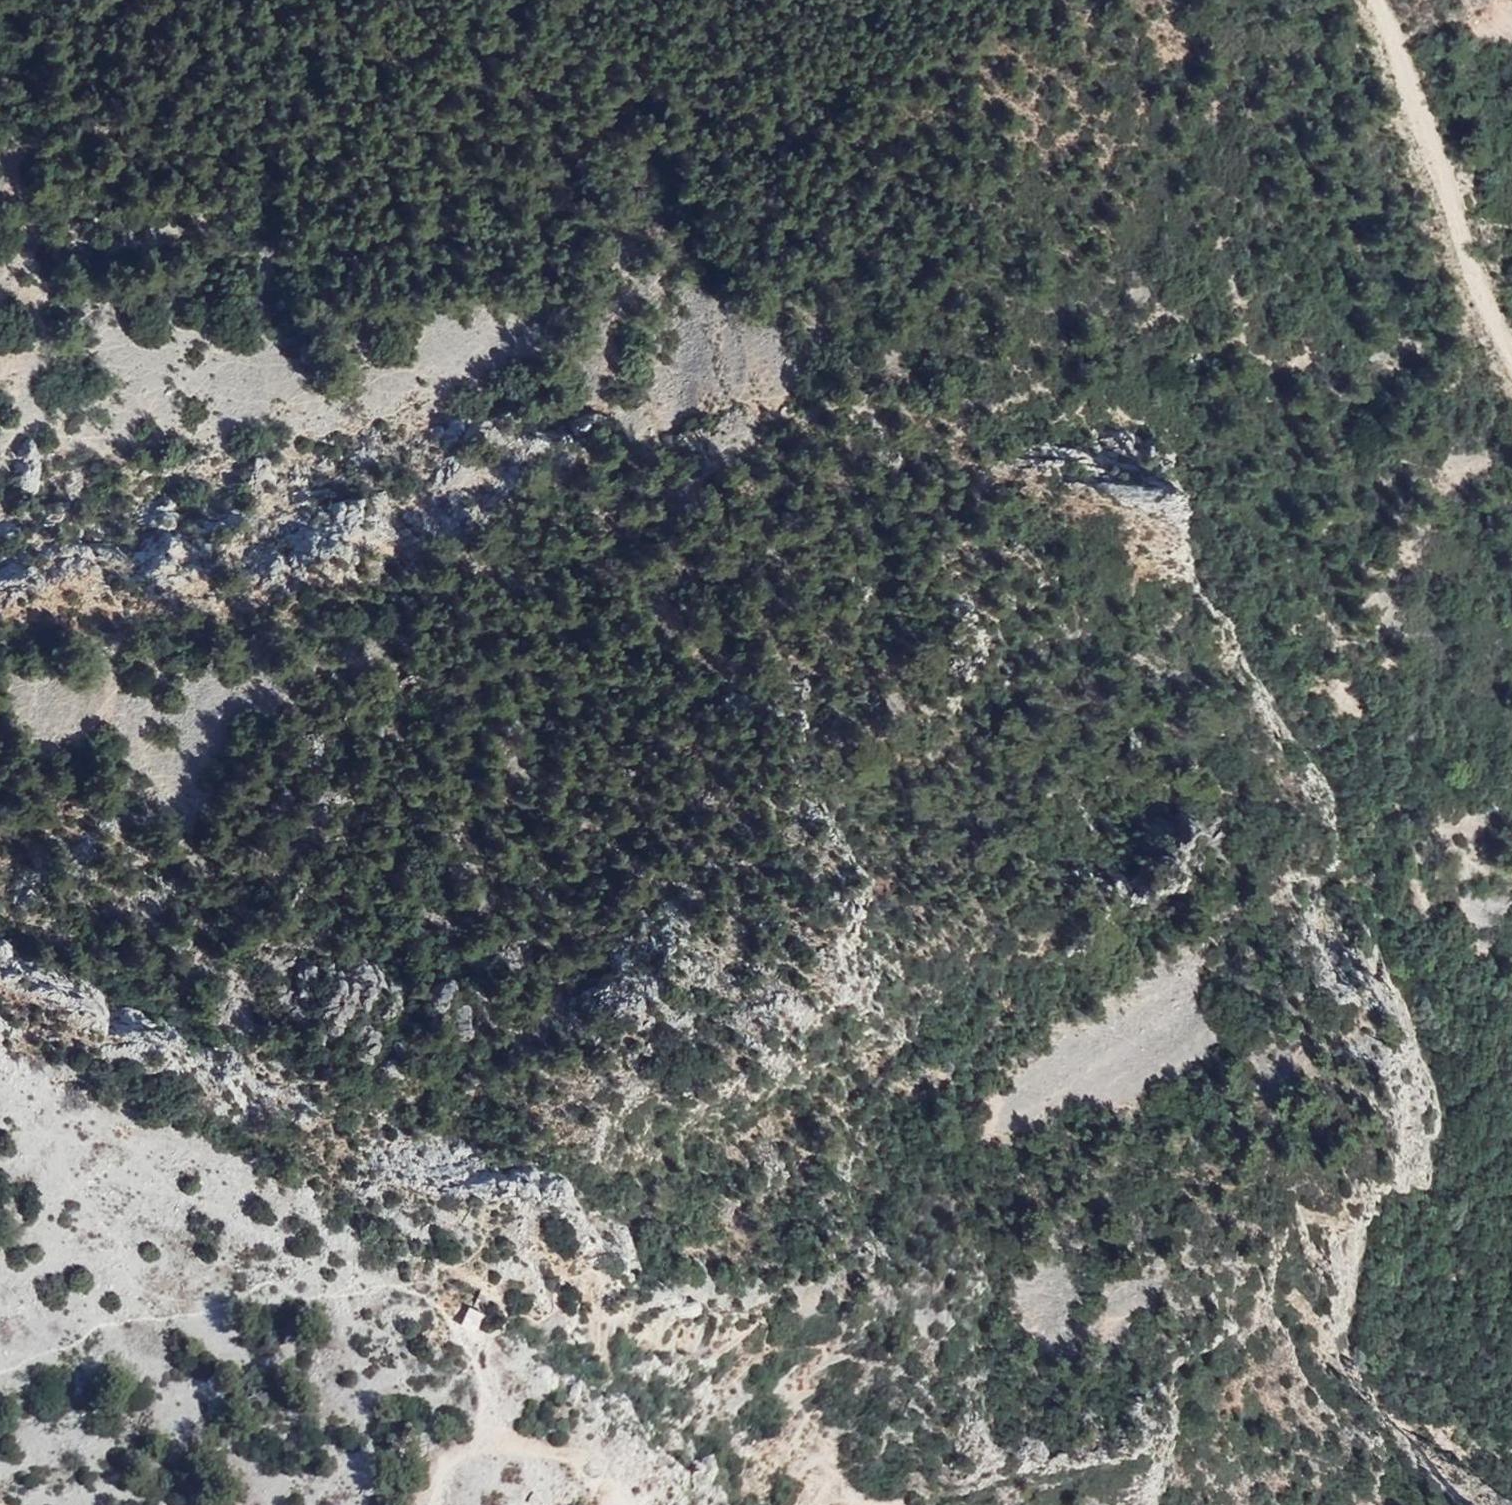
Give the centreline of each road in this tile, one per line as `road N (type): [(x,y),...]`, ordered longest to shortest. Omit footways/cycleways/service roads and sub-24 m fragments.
road 1 (track): [(1511,355),(1477,289),(1368,0)]
road 2 (track): [(545,1423),(444,1461),(425,1504)]

